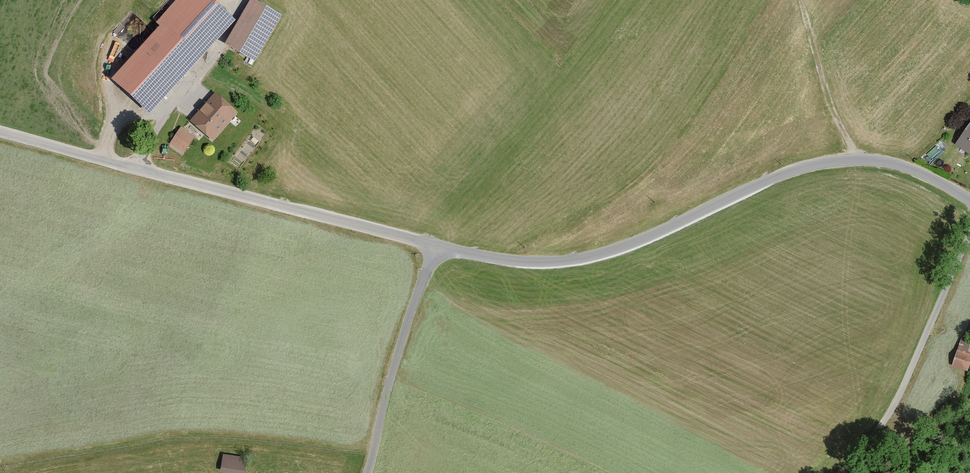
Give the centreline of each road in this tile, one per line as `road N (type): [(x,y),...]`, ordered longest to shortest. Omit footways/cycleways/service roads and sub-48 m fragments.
road 1 (unclassified): [(969,197),(897,164),(855,160),(777,176),(583,259),(534,263),(435,247)]
road 2 (unclassified): [(435,247),(0,133)]
road 3 (track): [(842,472),(881,428),(908,377),(955,256),(966,195)]
road 4 (unclassified): [(370,472),(394,365),(435,247)]
road 5 (track): [(97,158),(118,120),(164,113),(241,0)]
road 6 (track): [(855,160),(828,99),(799,0)]

